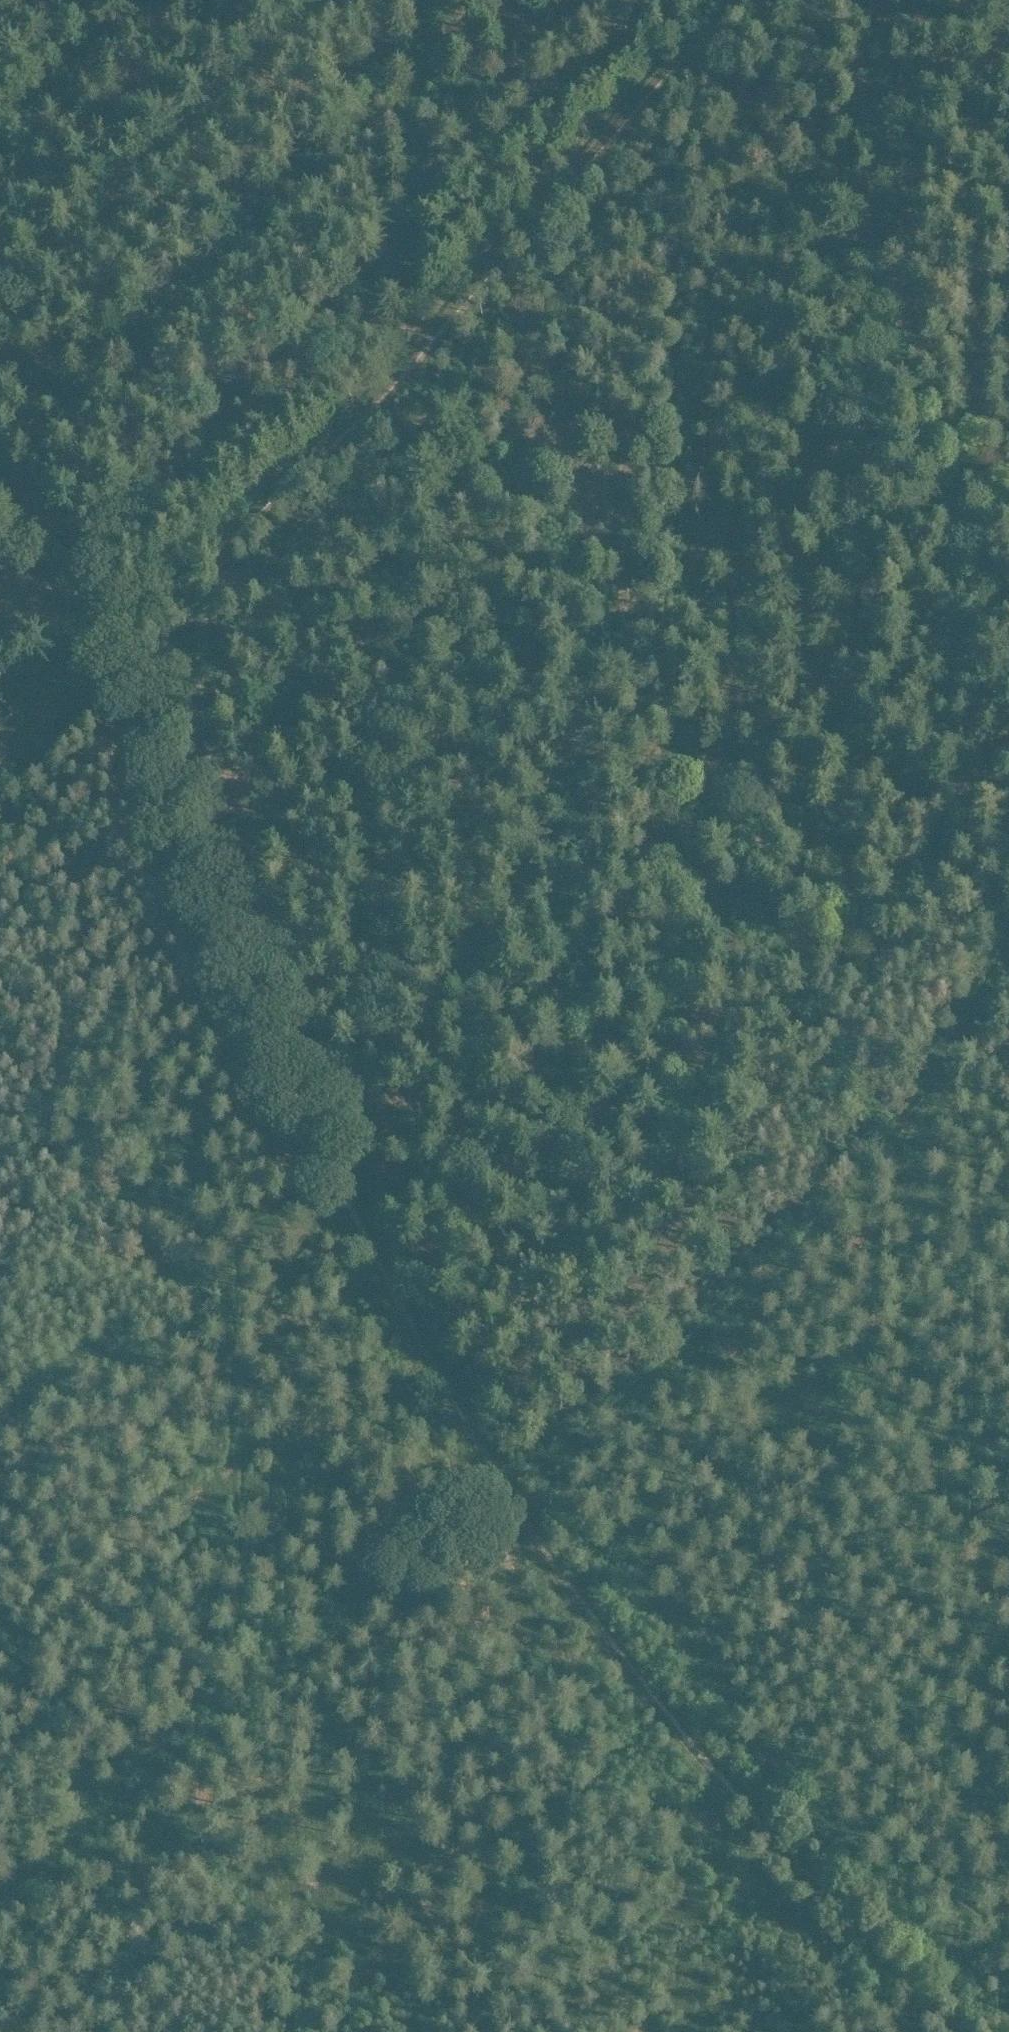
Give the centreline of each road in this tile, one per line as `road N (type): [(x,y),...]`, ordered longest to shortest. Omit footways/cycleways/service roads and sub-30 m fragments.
road 1 (track): [(0,542),(101,657),(277,1081),(455,1448),(678,1776),(783,1878),(921,2031)]
road 2 (track): [(752,0),(677,93),(304,472),(0,756)]

